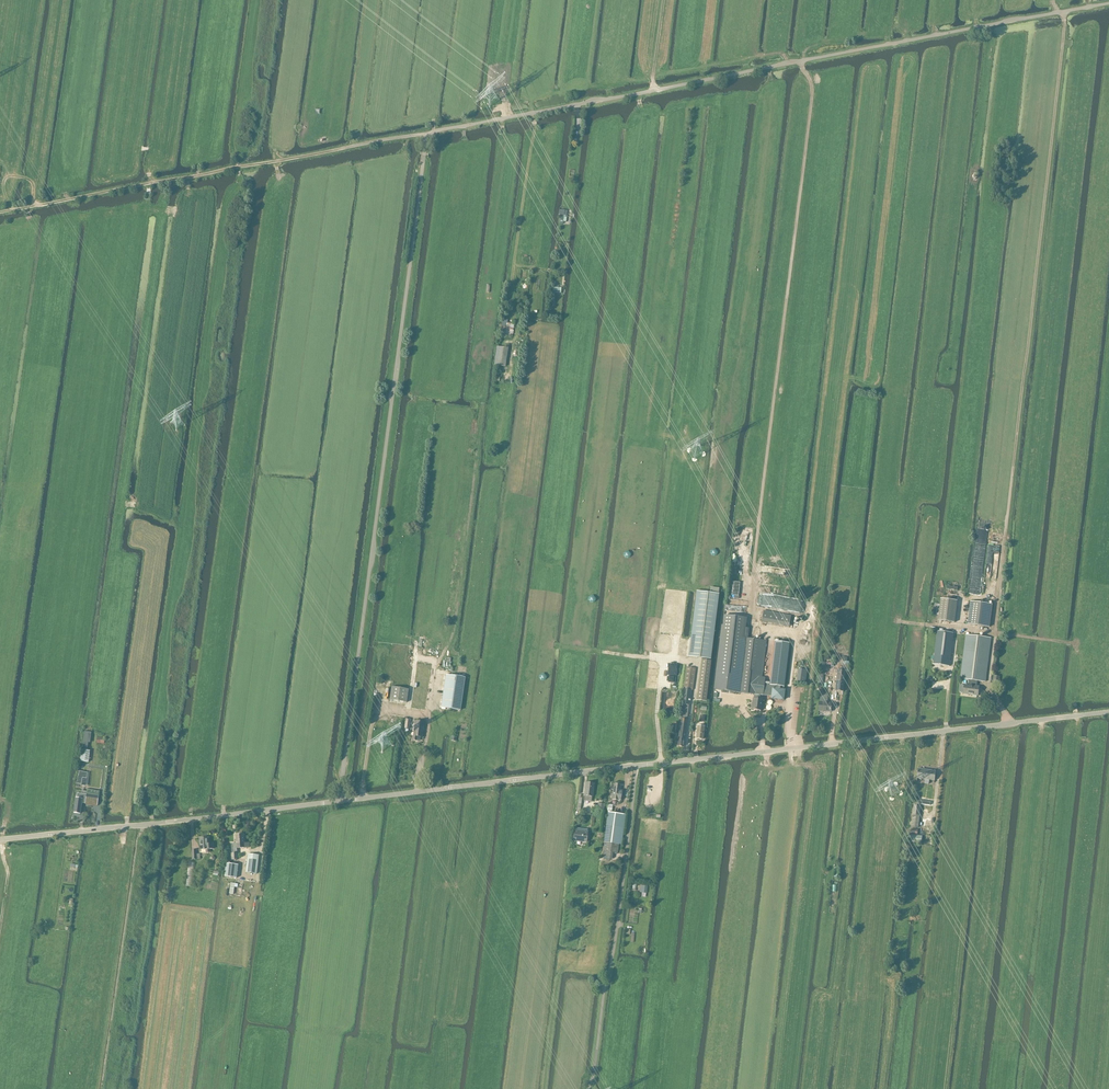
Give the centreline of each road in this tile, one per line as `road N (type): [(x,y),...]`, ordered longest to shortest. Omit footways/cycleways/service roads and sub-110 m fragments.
road 1 (unclassified): [(342,801),(1108,711)]
road 2 (unclassified): [(425,134),(1108,3)]
road 3 (unclassified): [(342,801),(425,134)]
road 4 (track): [(752,622),(812,95),(799,61)]
road 5 (unclassified): [(11,210),(425,134)]
road 6 (track): [(944,1088),(979,727)]
road 7 (unclassified): [(0,838),(342,801)]
road 8 (track): [(1000,1024),(1041,720)]
road 9 (track): [(530,96),(773,53),(789,63)]
road 10 (track): [(102,1088),(139,825)]
road 11 (track): [(1077,715),(1085,642),(1025,635),(1034,553)]
road 12 (track): [(60,0),(29,211)]

